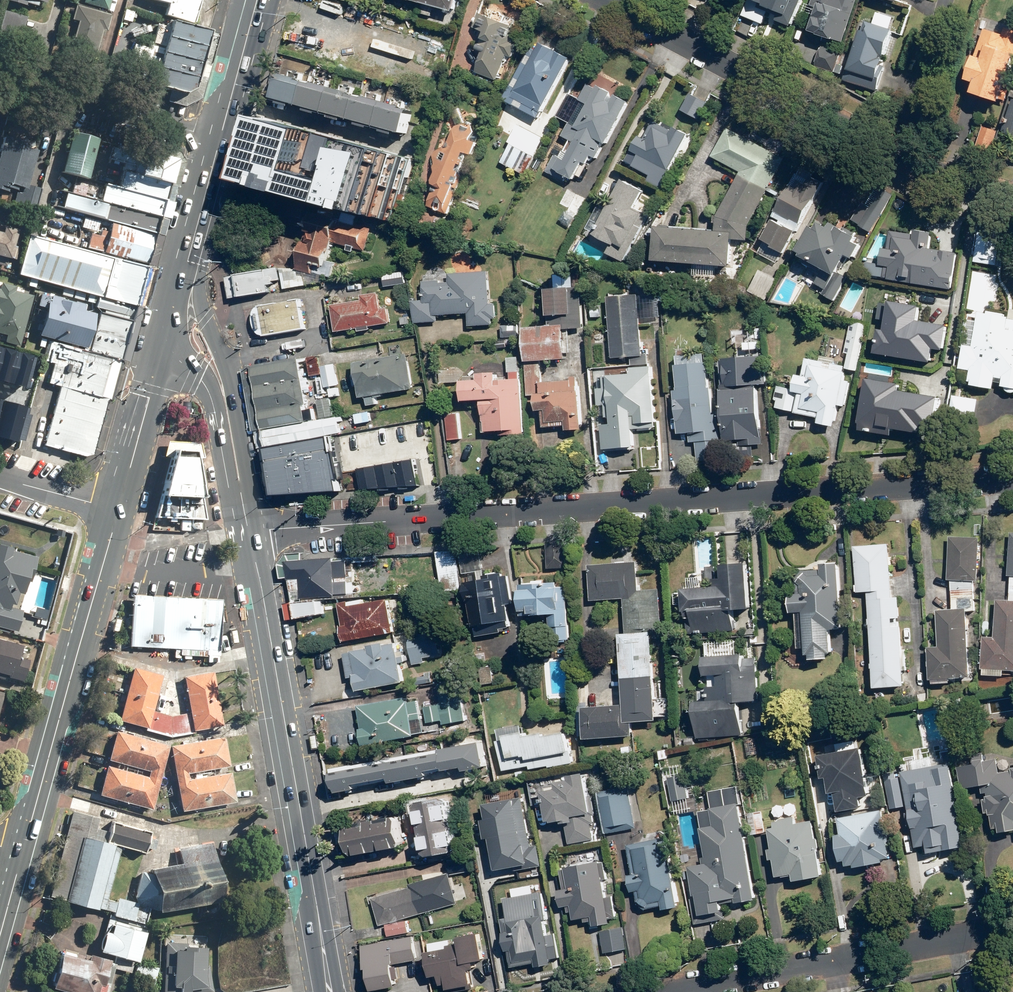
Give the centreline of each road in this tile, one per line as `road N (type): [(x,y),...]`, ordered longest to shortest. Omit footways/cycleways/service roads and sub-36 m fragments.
road 1 (residential): [(248,535),(1012,475)]
road 2 (secondary): [(248,535),(329,991)]
road 3 (residential): [(657,991),(1012,927)]
road 4 (primary): [(118,510),(23,853)]
road 5 (residential): [(611,0),(900,165)]
road 6 (secondary): [(179,294),(226,377),(244,515)]
road 7 (tertiary): [(220,139),(0,79)]
road 8 (secondary): [(244,515),(210,395),(165,341)]
road 9 (primary): [(165,341),(118,510)]
road 10 (residential): [(900,165),(947,0)]
road 11 (primary): [(220,139),(179,294)]
road 12 (primary): [(257,0),(220,139)]
road 13 (residential): [(0,477),(118,510)]

